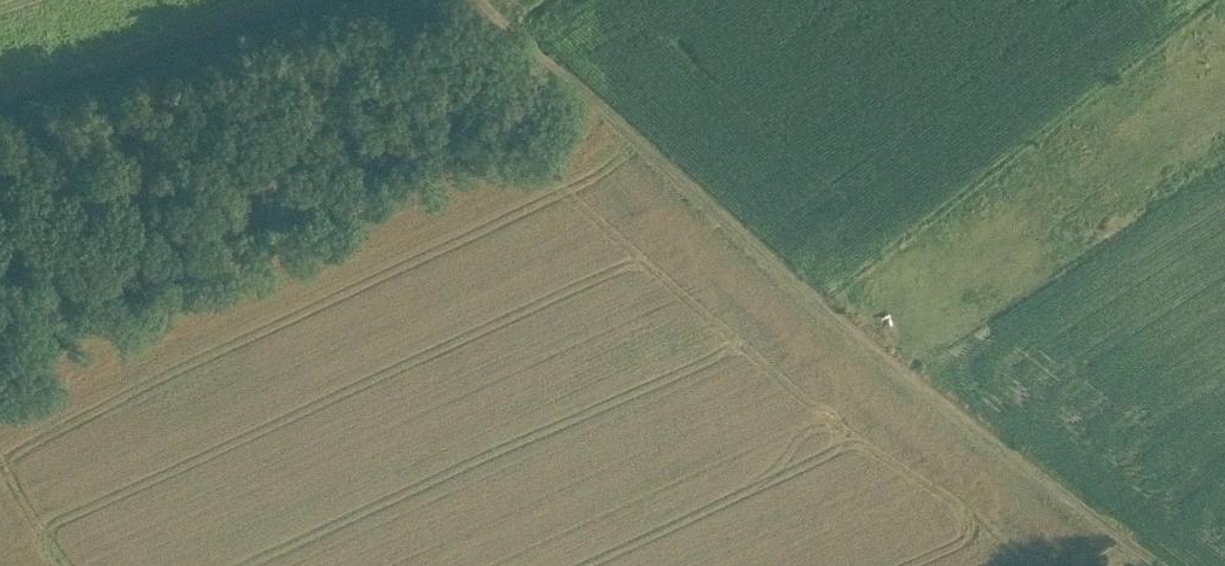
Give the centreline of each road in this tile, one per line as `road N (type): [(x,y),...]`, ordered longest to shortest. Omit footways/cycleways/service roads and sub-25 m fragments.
road 1 (track): [(500,0),(813,299),(1163,565)]

